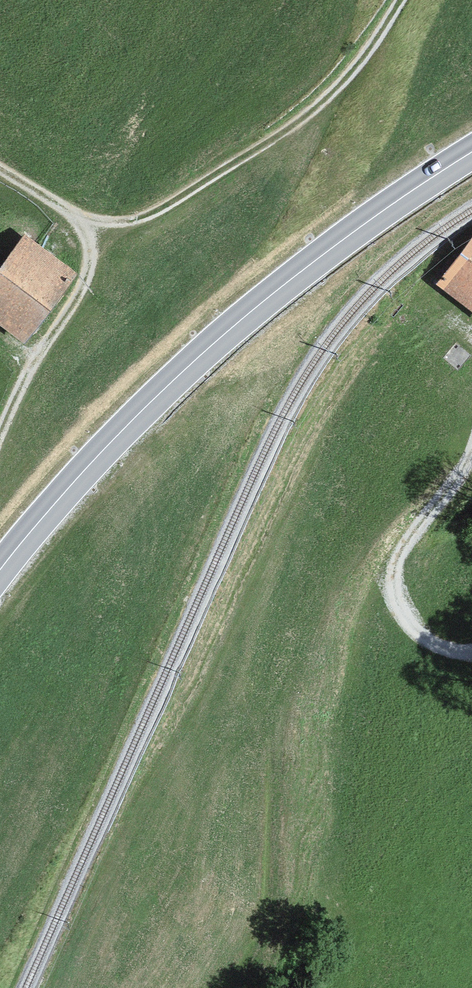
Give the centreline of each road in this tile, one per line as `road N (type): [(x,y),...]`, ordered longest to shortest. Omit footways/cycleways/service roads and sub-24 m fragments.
road 1 (secondary): [(0,576),(109,444),(292,276),(471,156)]
road 2 (track): [(402,0),(322,105),(166,209),(132,220),(76,214),(0,170)]
road 3 (track): [(471,650),(424,639),(396,598),(393,579),(406,543),(471,456)]
road 4 (track): [(0,450),(35,362),(86,284),(91,257),(76,214)]

